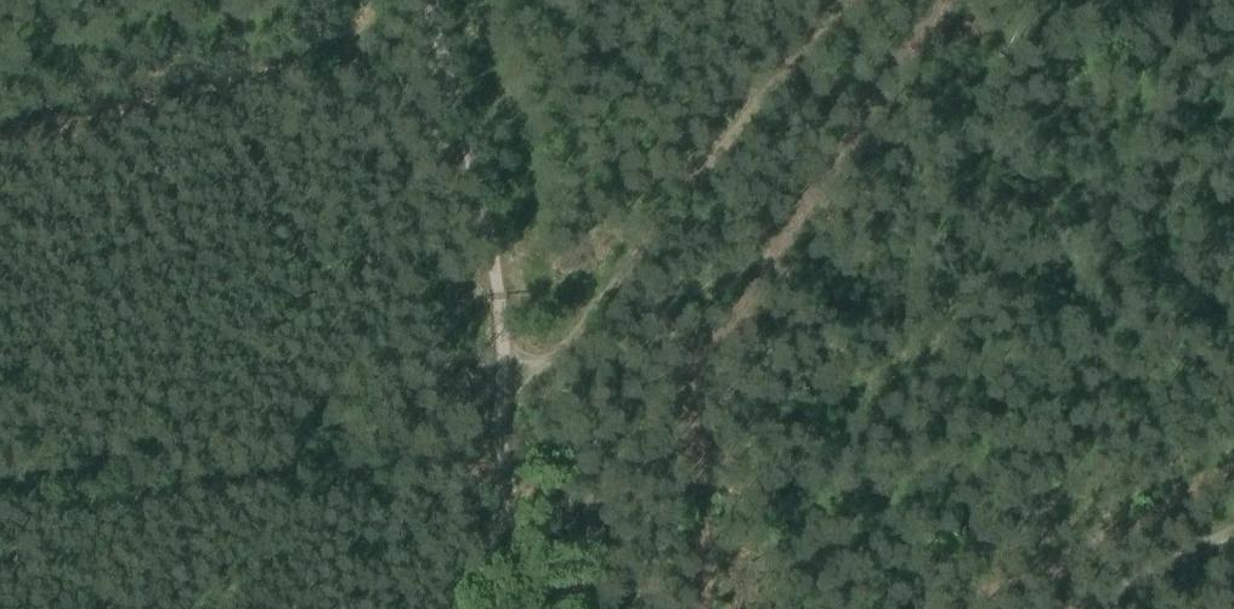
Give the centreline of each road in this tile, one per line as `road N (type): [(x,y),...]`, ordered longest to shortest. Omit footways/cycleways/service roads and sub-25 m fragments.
road 1 (track): [(539,608),(517,514),(499,296),(424,0)]
road 2 (track): [(505,408),(840,0)]
road 3 (track): [(0,142),(329,57),(466,162)]
road 4 (track): [(1079,608),(1233,529)]

